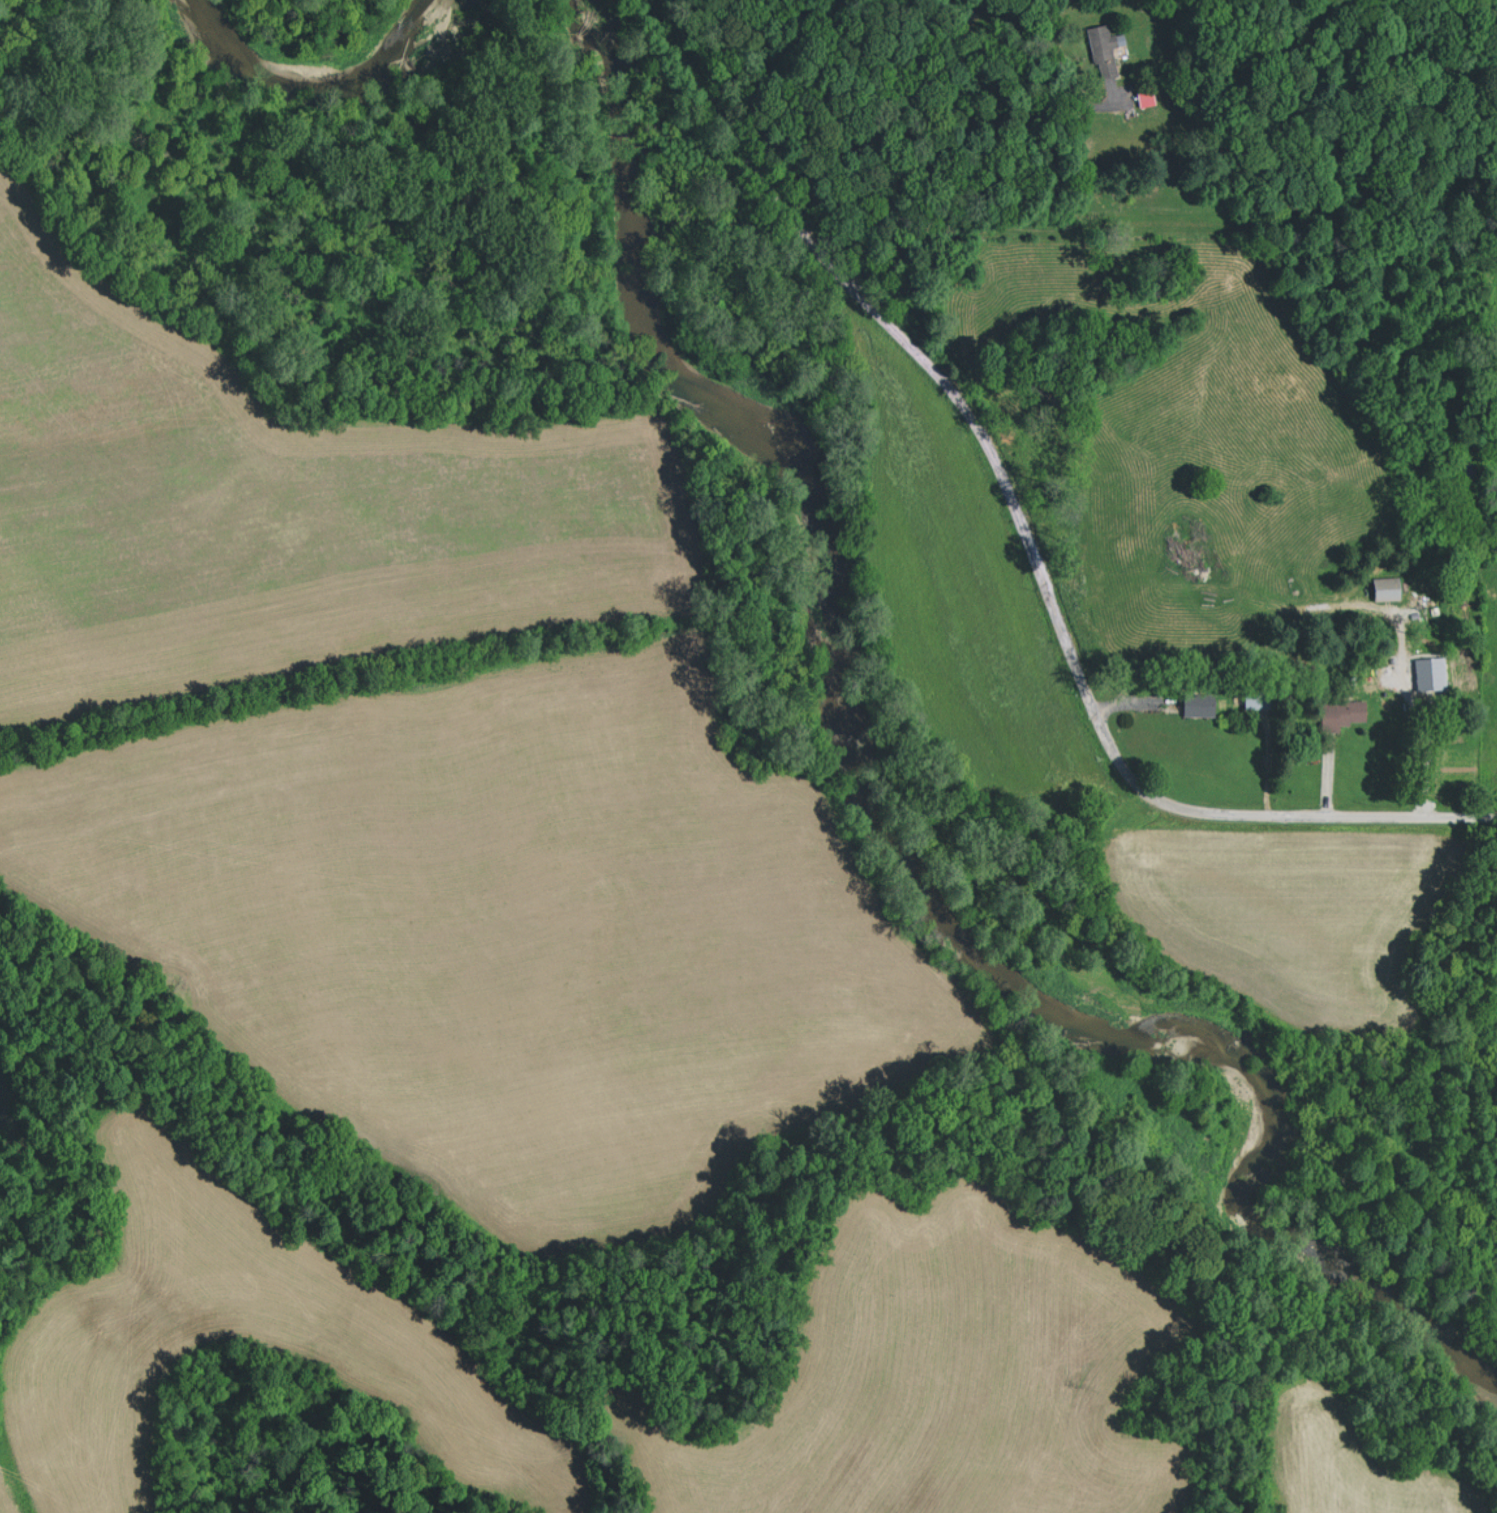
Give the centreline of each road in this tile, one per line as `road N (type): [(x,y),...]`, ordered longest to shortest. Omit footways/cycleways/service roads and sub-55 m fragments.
road 1 (residential): [(1182,811),(1124,774),(1082,665),(945,384),(796,226),(655,0)]
road 2 (residential): [(1496,821),(1182,811)]

